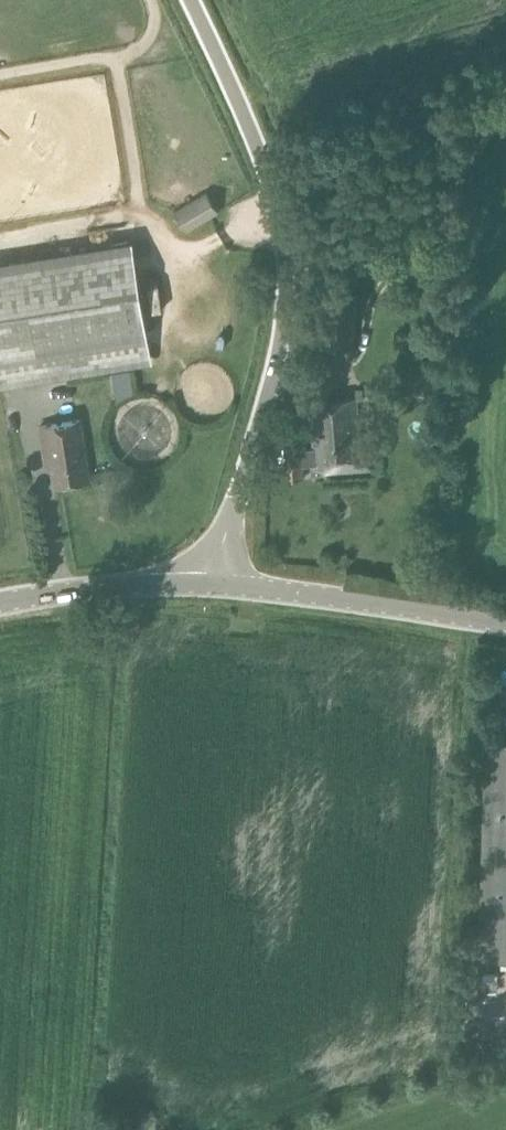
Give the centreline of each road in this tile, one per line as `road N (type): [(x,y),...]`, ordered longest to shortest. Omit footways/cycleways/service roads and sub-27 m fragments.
road 1 (unclassified): [(217,586),(289,284),(289,235),(282,188),(191,0)]
road 2 (unclassified): [(505,626),(217,586)]
road 3 (unclassified): [(0,604),(134,586),(217,586)]

